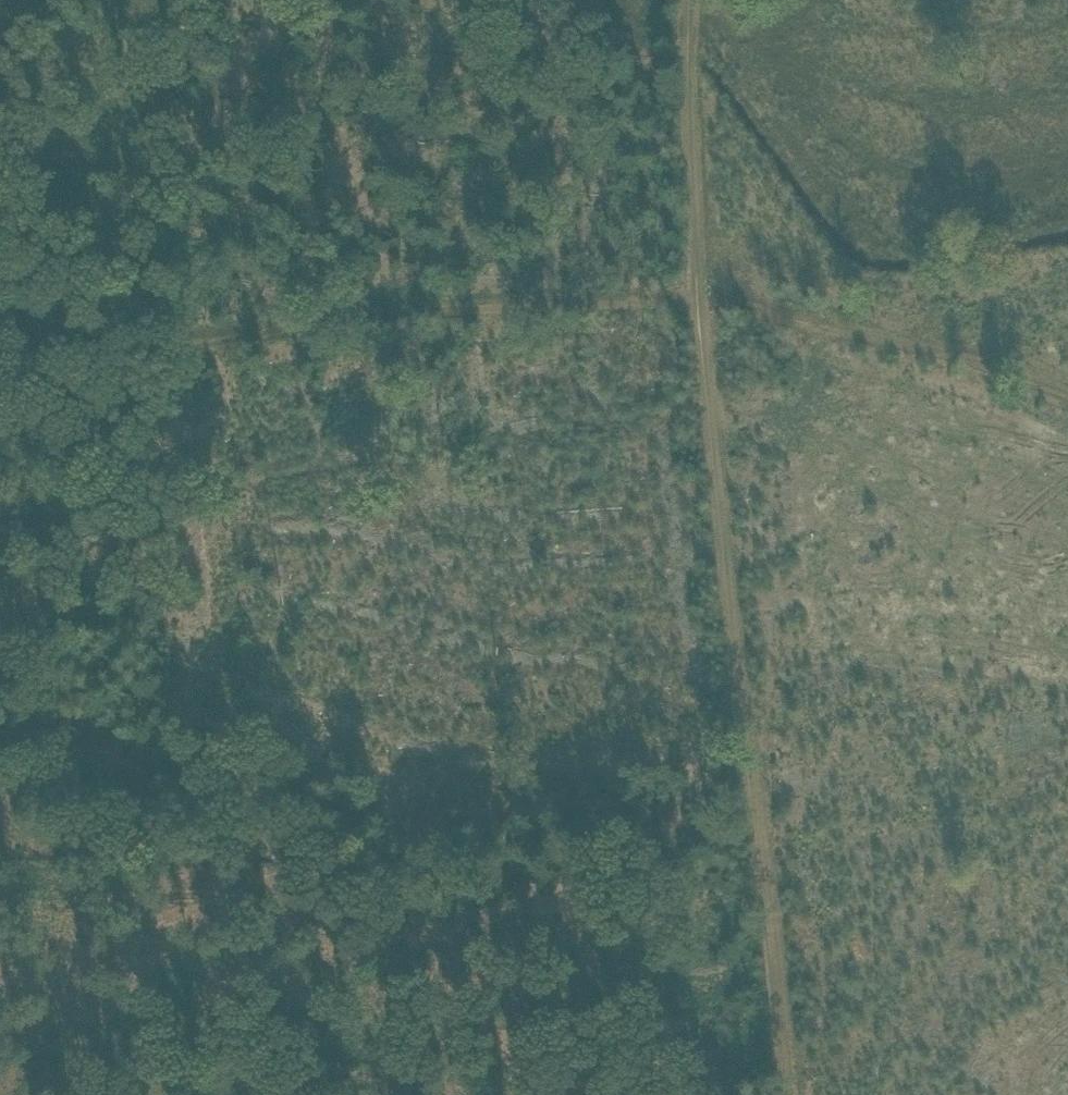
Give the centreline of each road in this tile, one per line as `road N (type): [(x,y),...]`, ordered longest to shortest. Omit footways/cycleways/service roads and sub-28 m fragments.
road 1 (track): [(657,0),(672,280),(749,841),(767,1094)]
road 2 (track): [(671,271),(361,285),(155,306),(0,350)]

